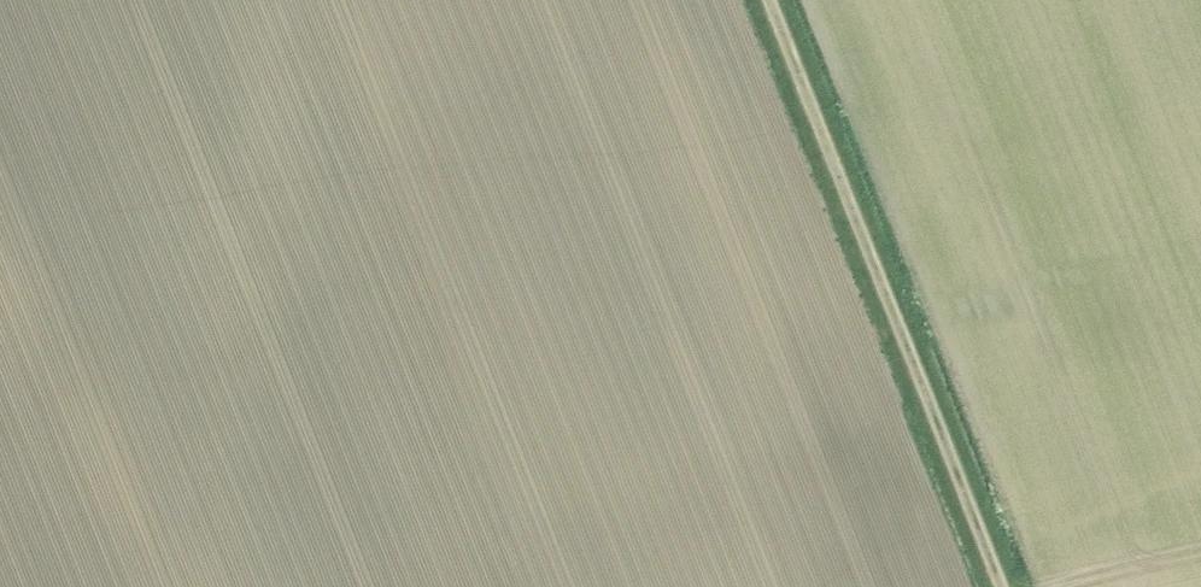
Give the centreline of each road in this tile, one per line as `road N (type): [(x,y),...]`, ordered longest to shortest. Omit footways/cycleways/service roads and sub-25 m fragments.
road 1 (unclassified): [(1000,586),(770,0)]

